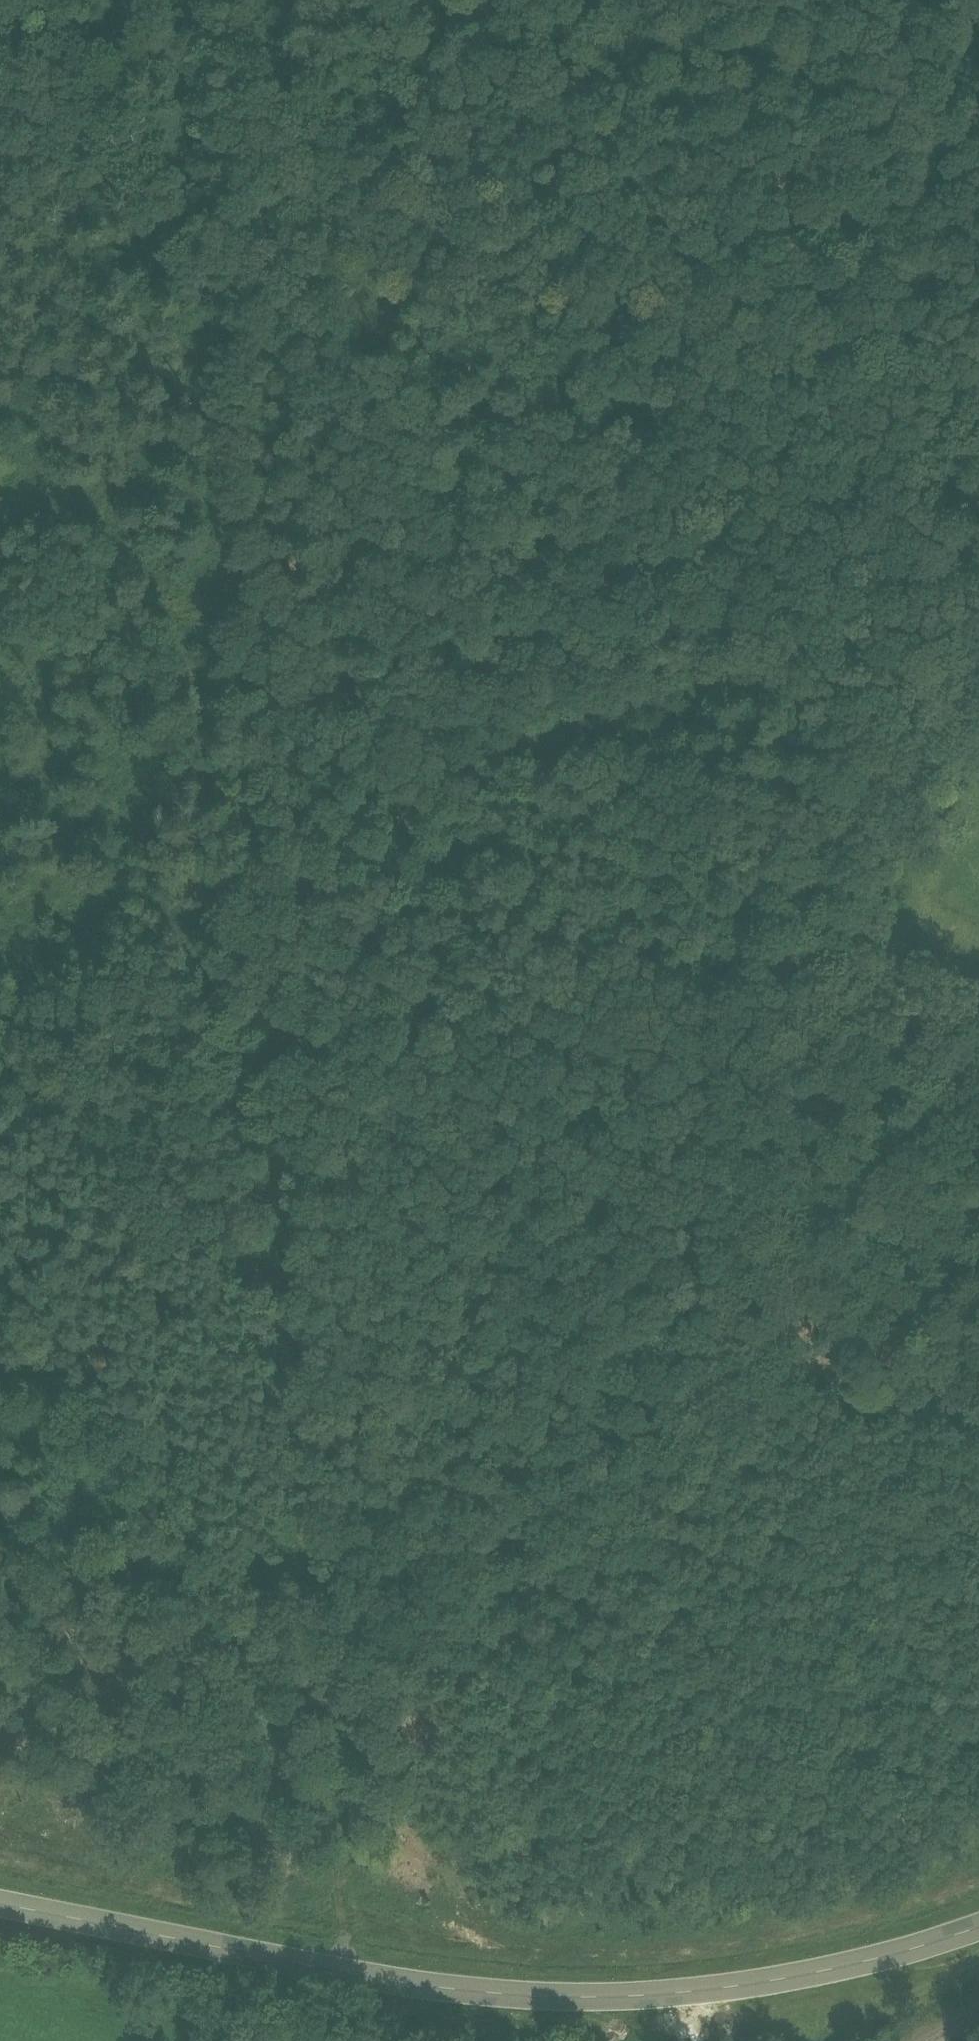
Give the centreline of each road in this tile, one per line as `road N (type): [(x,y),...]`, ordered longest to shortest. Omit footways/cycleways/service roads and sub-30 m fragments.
road 1 (track): [(346,1956),(173,0)]
road 2 (unclassified): [(0,1890),(506,1980),(647,1980),(783,1965),(978,1913)]

